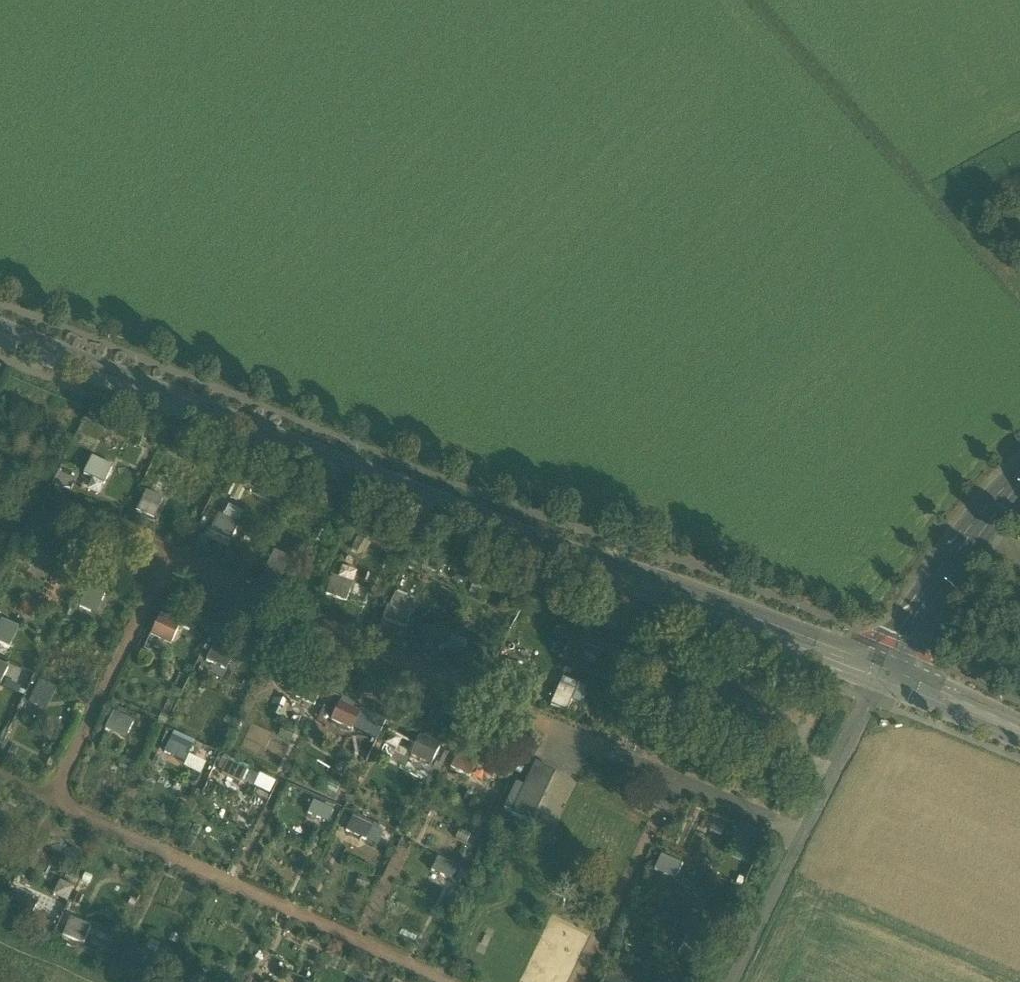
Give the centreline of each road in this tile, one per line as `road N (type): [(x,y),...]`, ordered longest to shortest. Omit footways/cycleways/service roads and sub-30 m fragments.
road 1 (tertiary): [(0,332),(880,672)]
road 2 (tertiary): [(880,672),(1019,475)]
road 3 (residential): [(880,672),(804,836)]
road 4 (residential): [(733,981),(804,836)]
road 5 (tertiary): [(880,672),(1019,730)]

